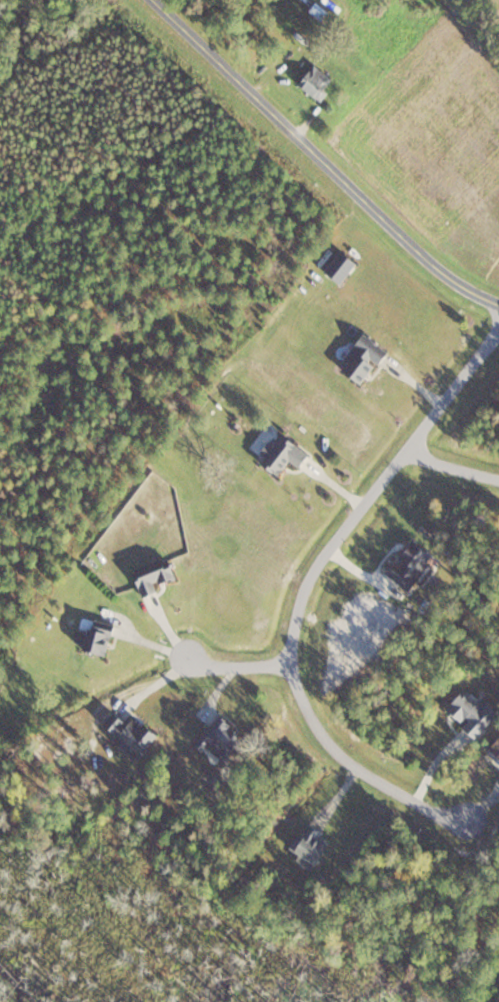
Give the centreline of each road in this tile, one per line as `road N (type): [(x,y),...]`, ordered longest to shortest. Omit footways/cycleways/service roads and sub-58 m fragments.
road 1 (residential): [(498,332),(306,579),(290,650),(313,728),(337,755),(366,782),(473,832)]
road 2 (residential): [(498,306),(455,279),(156,0)]

